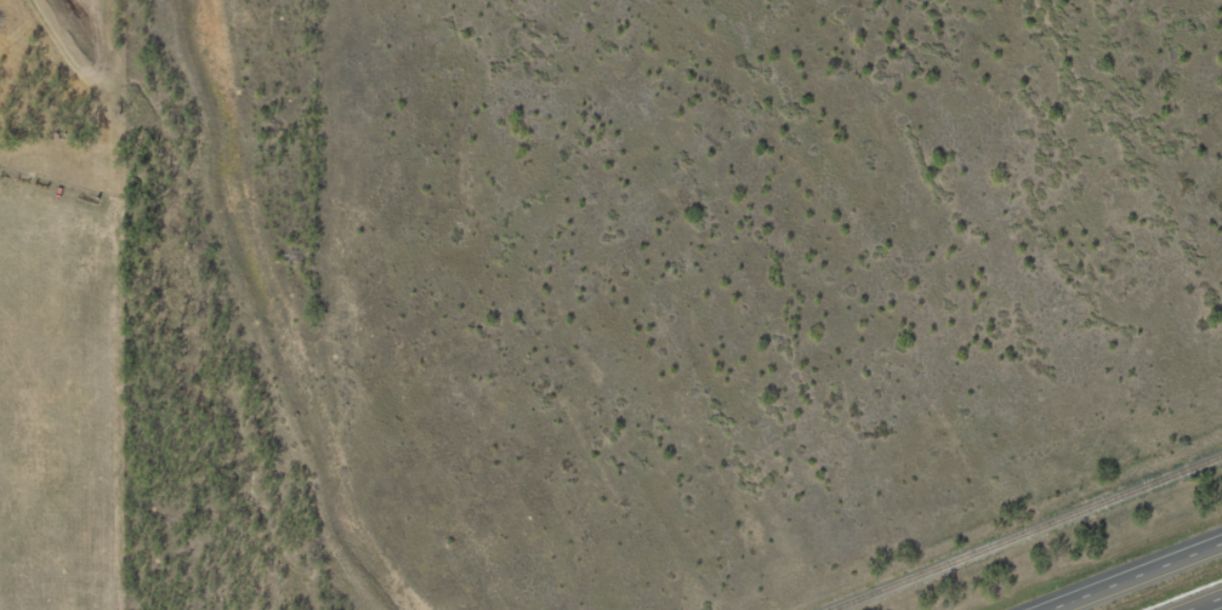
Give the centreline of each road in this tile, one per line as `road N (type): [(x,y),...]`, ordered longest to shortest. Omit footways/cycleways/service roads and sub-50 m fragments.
road 1 (trunk): [(1221,550),(1065,609)]

